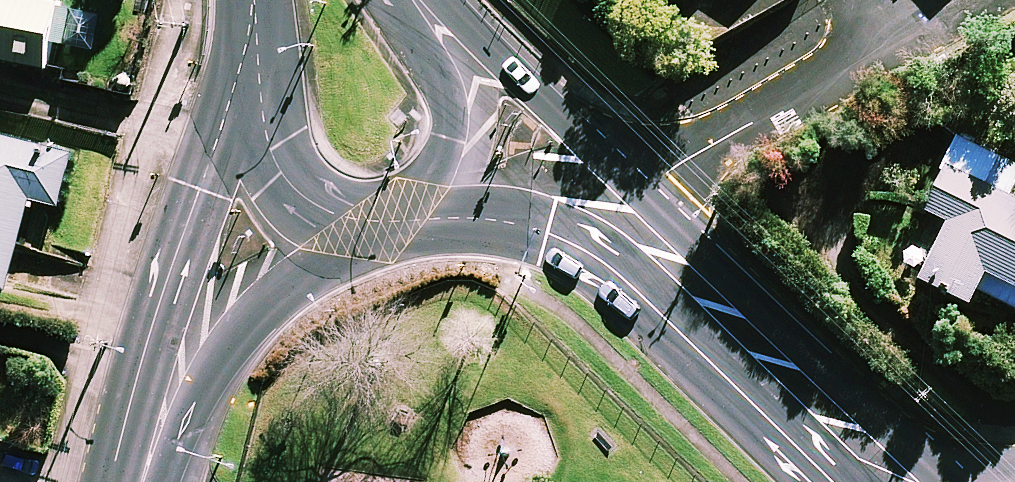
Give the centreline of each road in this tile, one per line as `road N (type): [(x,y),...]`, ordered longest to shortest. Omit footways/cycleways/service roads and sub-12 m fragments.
road 1 (residential): [(624,223),(665,172),(987,0)]
road 2 (secondary): [(160,423),(173,262),(254,21)]
road 3 (secondary): [(906,481),(624,223)]
road 4 (secondary): [(378,225),(306,269),(160,423)]
road 5 (secondary): [(426,12),(491,59),(624,223)]
road 6 (secondary): [(378,225),(310,204),(273,156),(254,21)]
road 7 (secondary): [(624,223),(551,227),(497,212),(378,225)]
road 8 (secondary): [(426,12),(449,137),(434,173),(378,225)]

